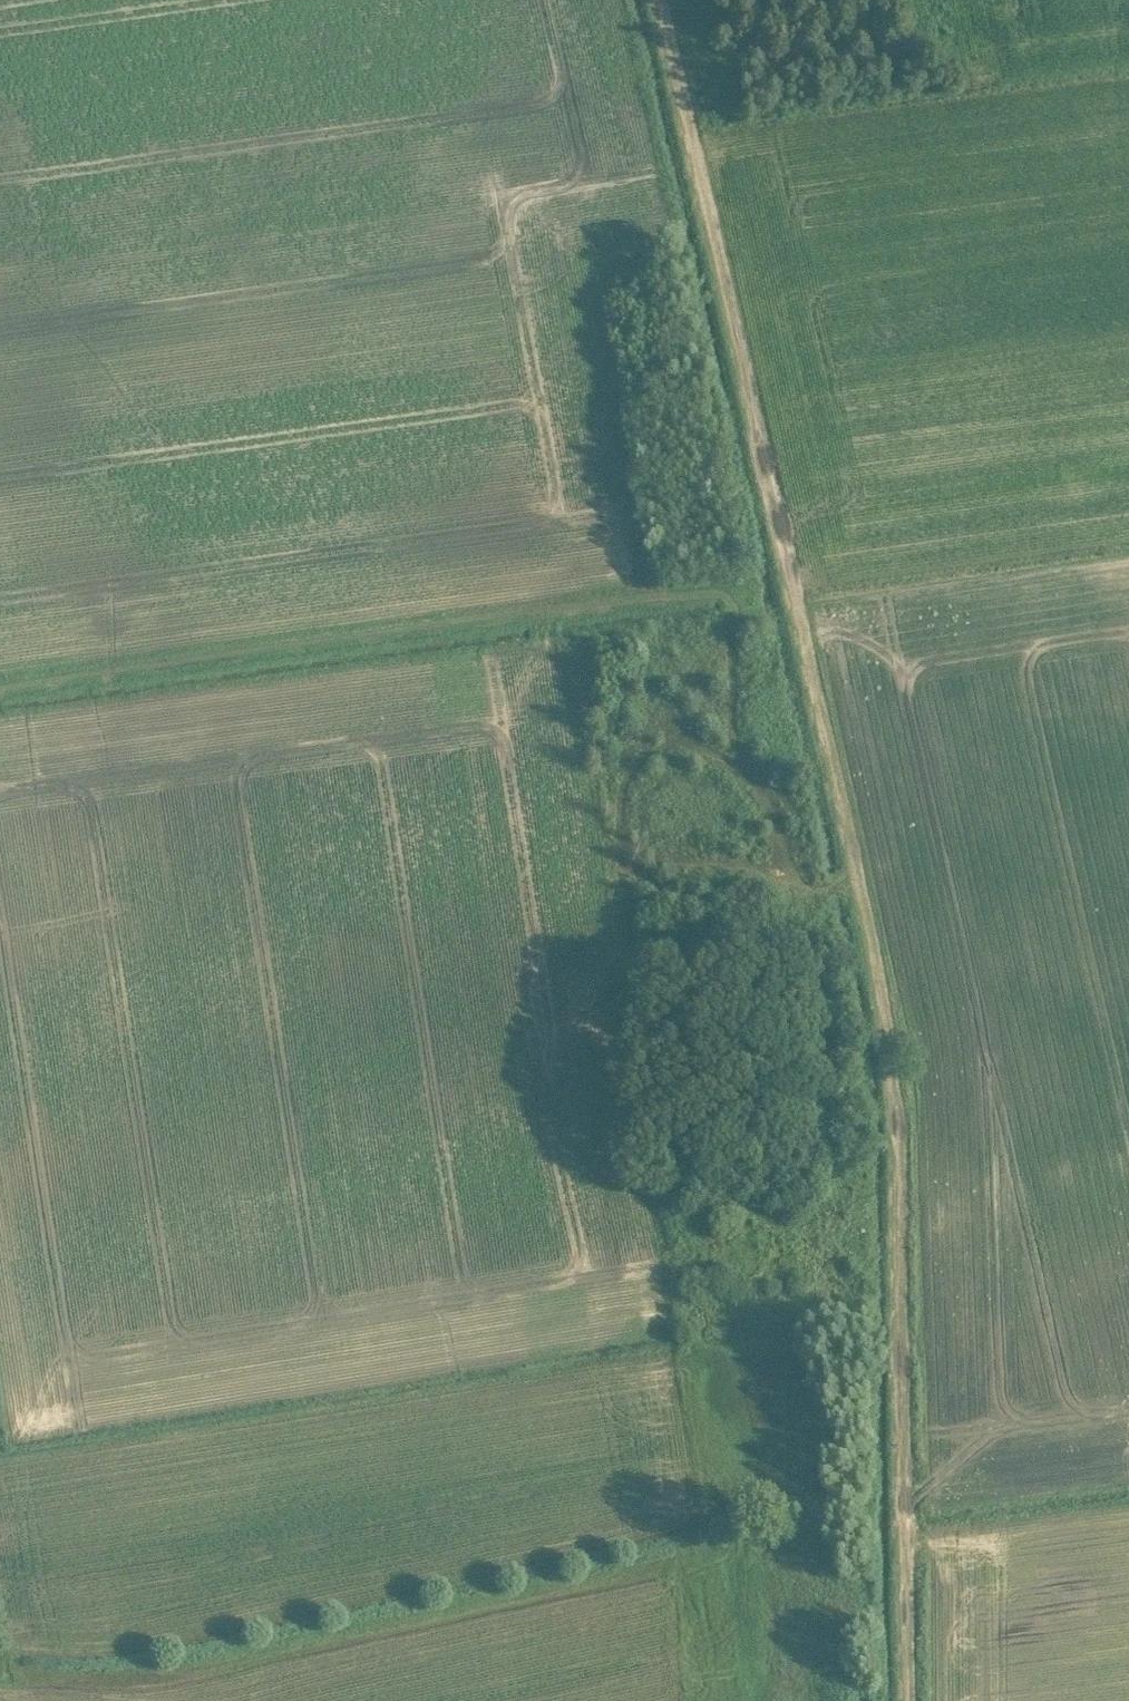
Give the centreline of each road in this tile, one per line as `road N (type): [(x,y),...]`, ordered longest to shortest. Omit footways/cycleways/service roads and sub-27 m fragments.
road 1 (track): [(918,1700),(902,1164),(888,1036),(662,0)]

